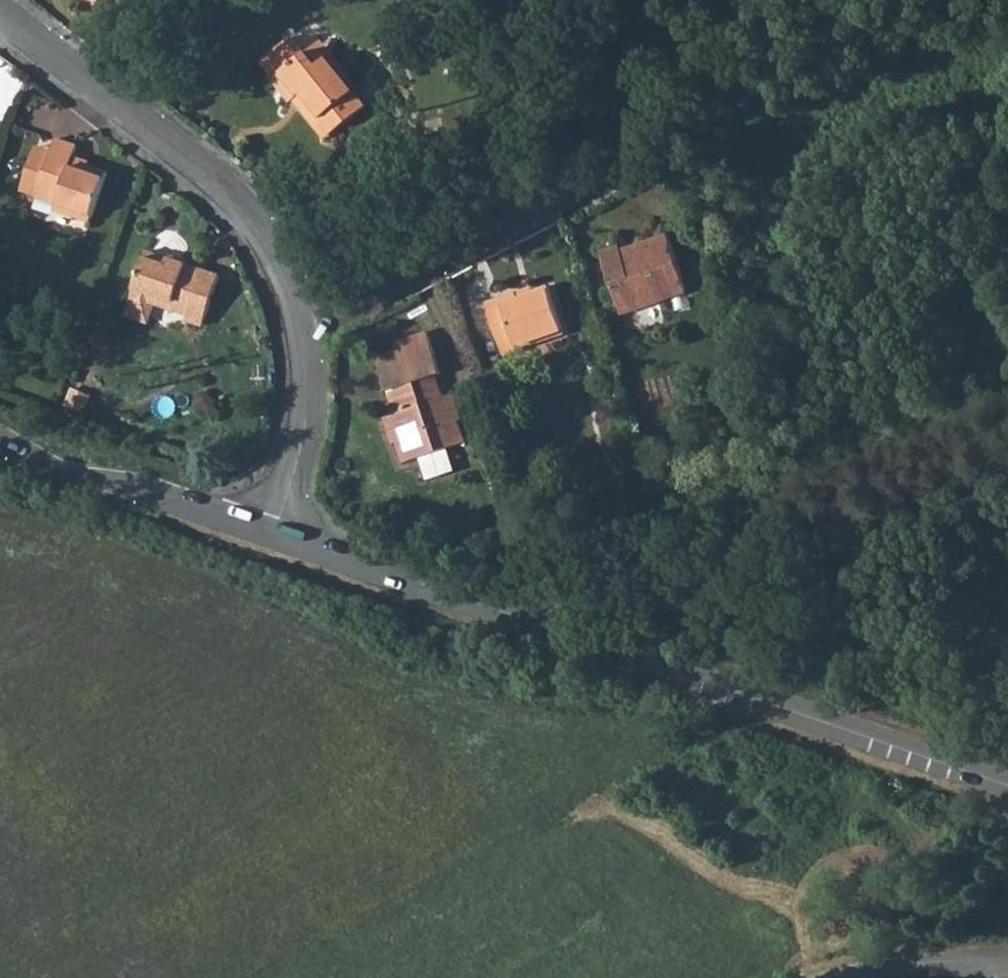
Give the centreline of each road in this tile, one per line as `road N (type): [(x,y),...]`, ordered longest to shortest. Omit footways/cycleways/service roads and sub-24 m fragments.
road 1 (secondary): [(276,535),(1007,785)]
road 2 (residential): [(0,12),(199,160),(258,224),(282,266),(301,319),(309,416),(276,535)]
road 3 (secondary): [(0,439),(49,465),(276,535)]
road 4 (unclassified): [(855,977),(1007,963)]

